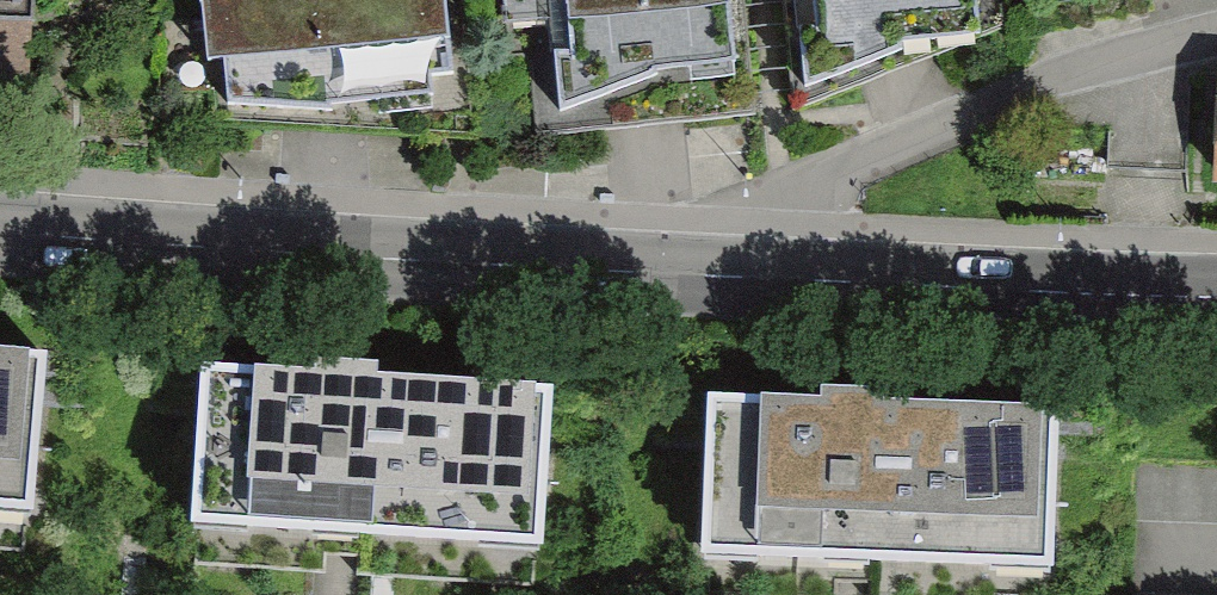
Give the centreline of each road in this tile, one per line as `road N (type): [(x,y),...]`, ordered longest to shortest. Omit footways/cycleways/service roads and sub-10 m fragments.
road 1 (tertiary): [(765,278),(0,232)]
road 2 (residential): [(765,278),(779,224),(822,180),(1086,69),(1216,34)]
road 3 (tertiary): [(1216,290),(765,278)]

